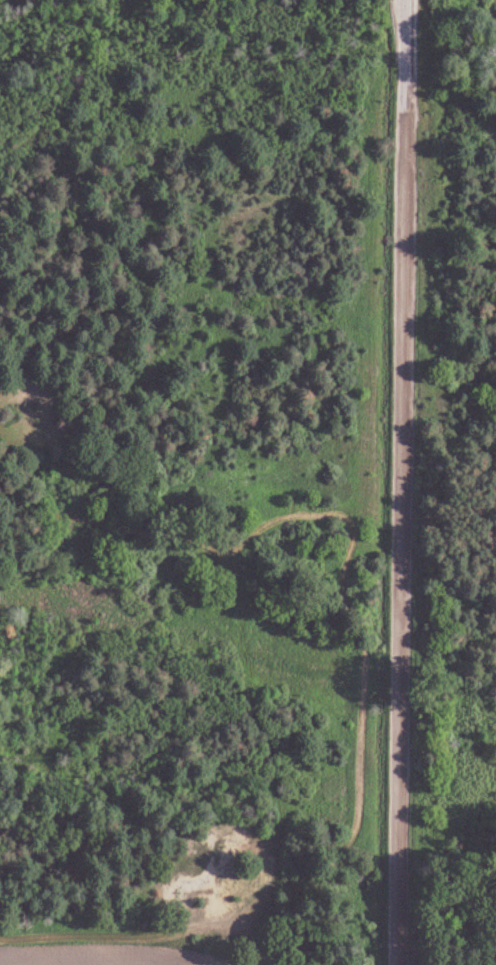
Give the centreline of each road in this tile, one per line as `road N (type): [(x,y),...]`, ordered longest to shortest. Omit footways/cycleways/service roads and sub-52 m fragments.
road 1 (track): [(0,937),(117,932),(142,919),(231,919),(276,887),(286,817),(250,689),(245,573),(222,552),(188,541),(31,513),(0,496)]
road 2 (tertiary): [(402,964),(410,112)]

